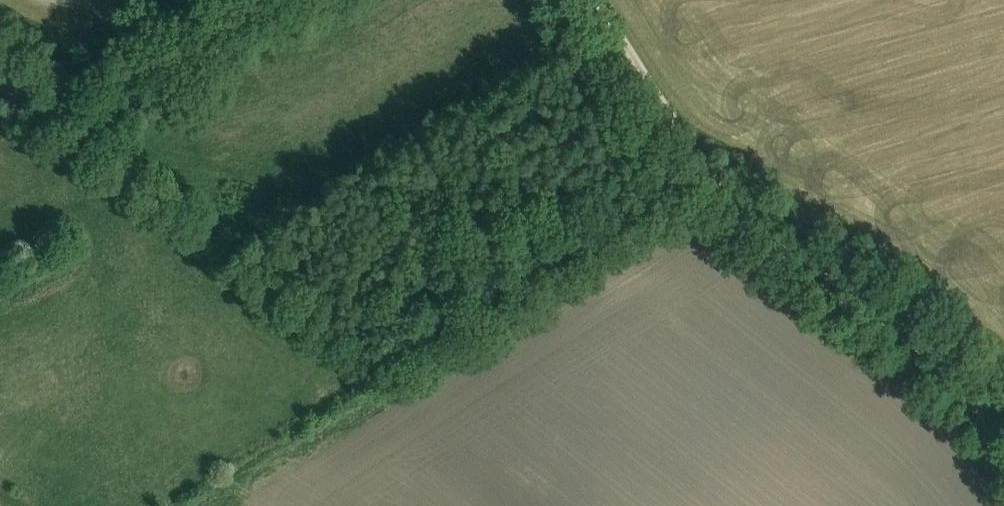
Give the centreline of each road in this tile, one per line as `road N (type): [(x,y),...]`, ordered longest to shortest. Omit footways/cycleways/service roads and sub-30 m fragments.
road 1 (track): [(1003,448),(940,365),(721,187),(599,0)]
road 2 (track): [(305,0),(197,65),(108,103),(42,98),(0,80)]

